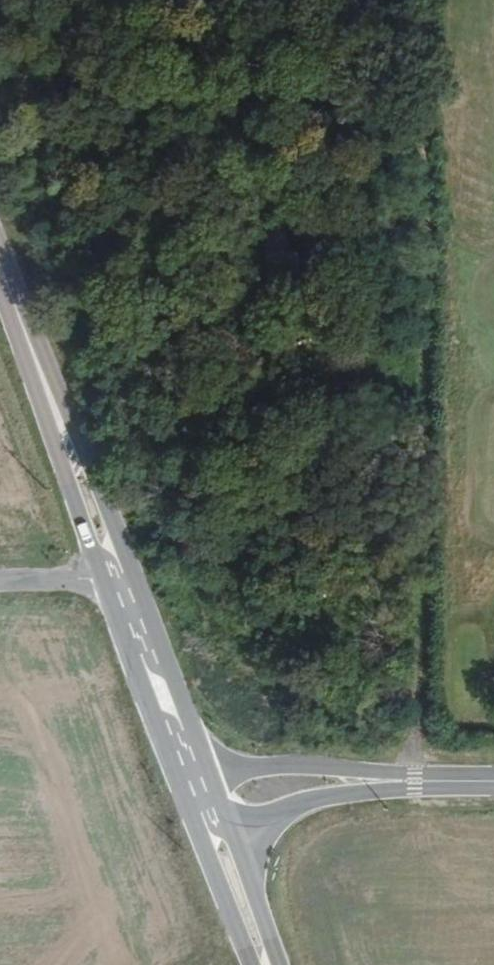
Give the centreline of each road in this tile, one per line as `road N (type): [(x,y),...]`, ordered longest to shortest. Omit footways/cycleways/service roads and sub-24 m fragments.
road 1 (track): [(416,783),(415,0)]
road 2 (primary): [(128,556),(71,408),(0,267)]
road 3 (primary): [(0,273),(99,568)]
road 4 (primary): [(208,767),(128,556)]
road 5 (primary): [(416,783),(321,768),(208,767)]
road 6 (primary): [(230,824),(297,802),(416,783)]
road 7 (primary): [(183,806),(247,964)]
road 8 (primary): [(281,964),(230,824)]
road 9 (primary): [(99,568),(141,691)]
road 10 (primary): [(141,691),(183,806)]

